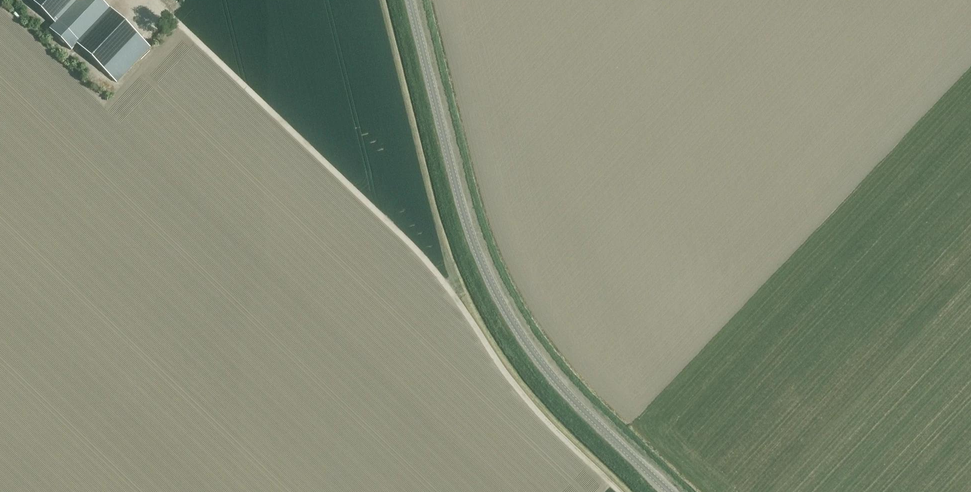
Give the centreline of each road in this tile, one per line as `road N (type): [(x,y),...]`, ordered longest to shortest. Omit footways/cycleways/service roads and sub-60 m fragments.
road 1 (track): [(180,24),(419,254),(530,406),(618,491)]
road 2 (unclassified): [(677,491),(529,346),(489,282),(466,228),(410,0)]

